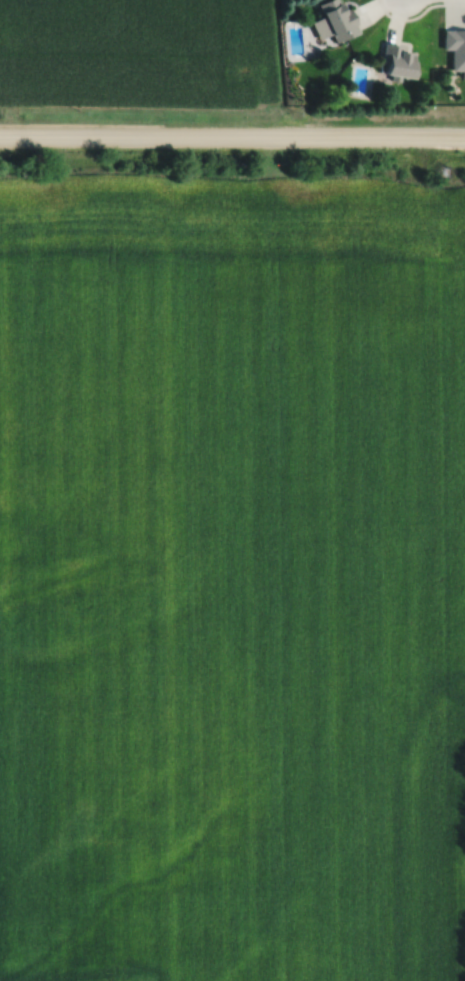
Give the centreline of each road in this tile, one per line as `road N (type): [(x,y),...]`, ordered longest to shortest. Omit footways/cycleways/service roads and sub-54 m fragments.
road 1 (tertiary): [(0,142),(464,144)]

